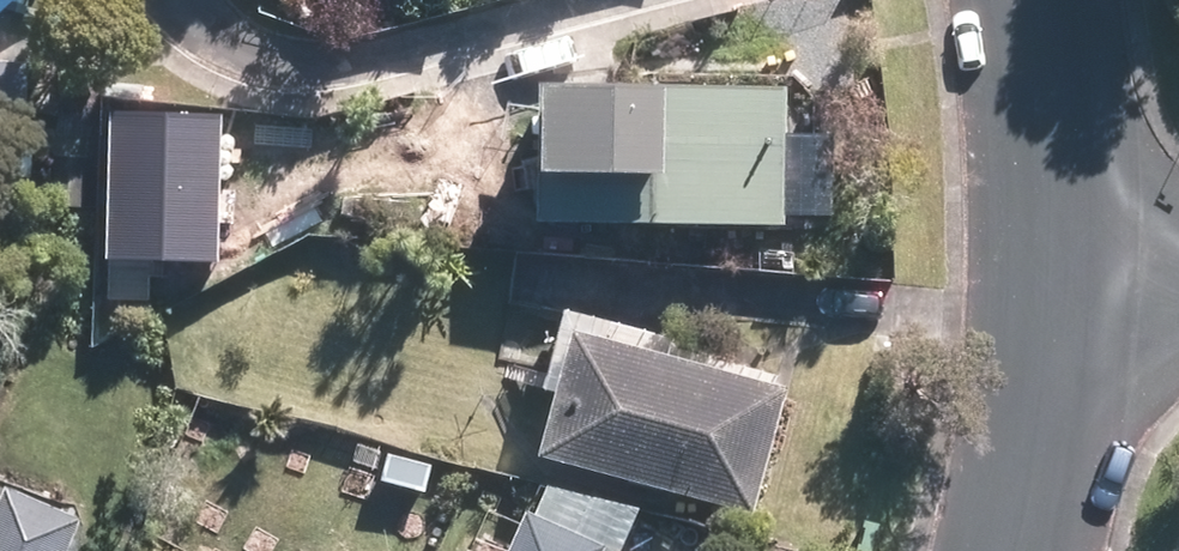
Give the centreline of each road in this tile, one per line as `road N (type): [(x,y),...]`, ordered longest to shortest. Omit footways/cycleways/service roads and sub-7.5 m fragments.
road 1 (residential): [(1034,0),(1054,123),(1068,299)]
road 2 (residential): [(1068,299),(1049,439),(1020,550)]

